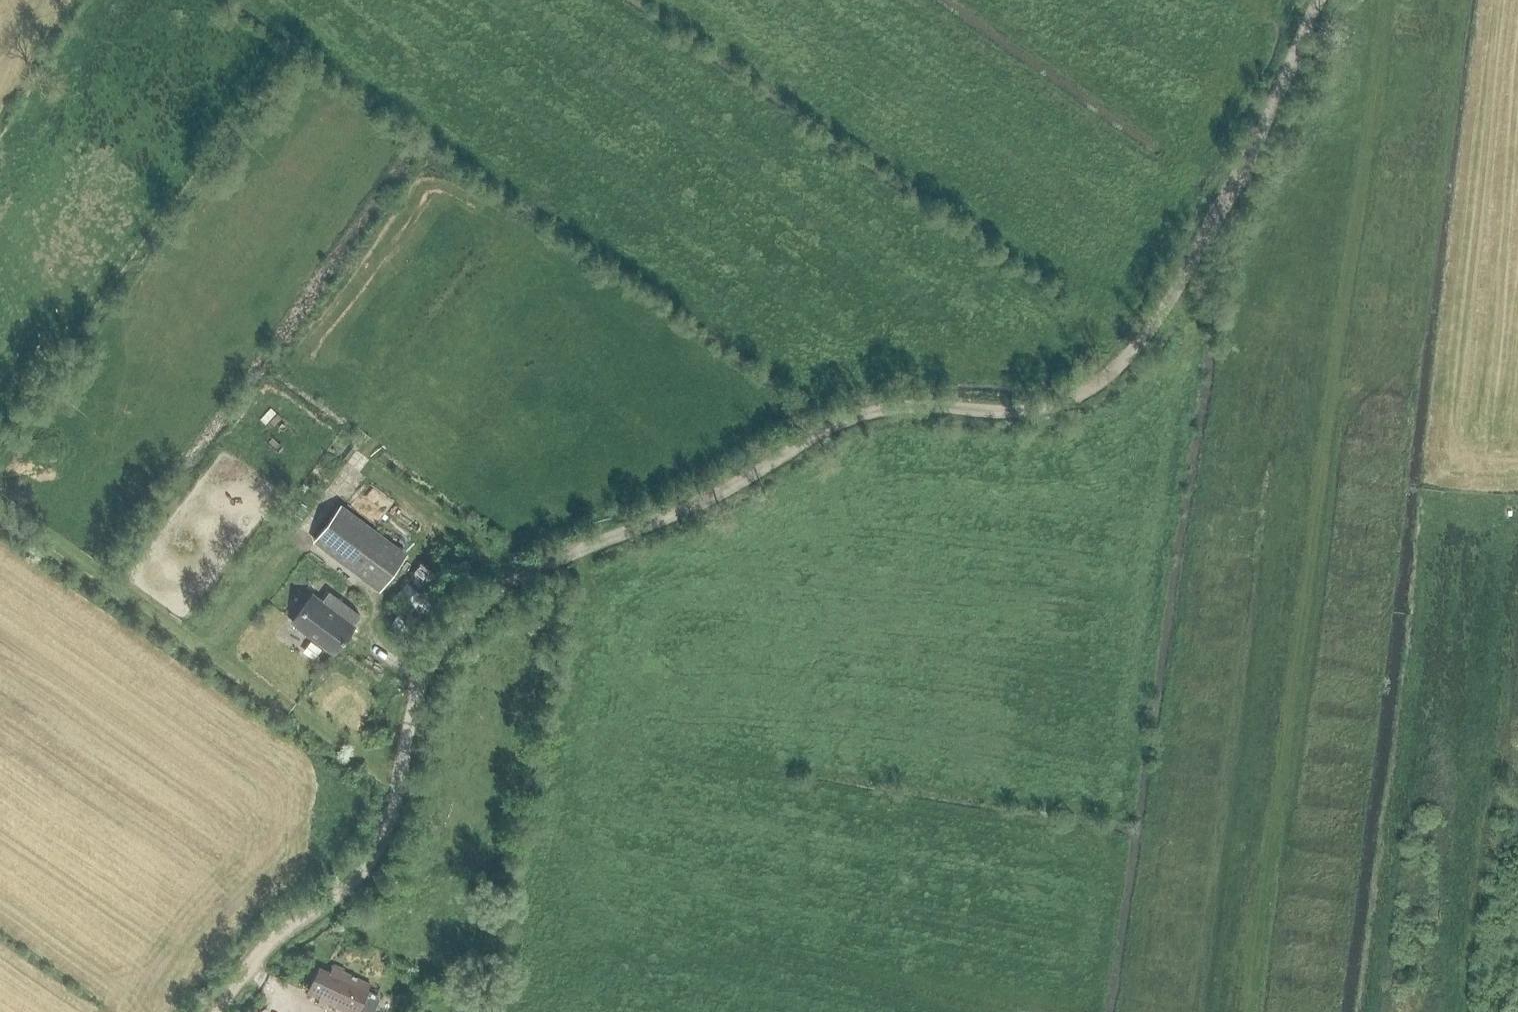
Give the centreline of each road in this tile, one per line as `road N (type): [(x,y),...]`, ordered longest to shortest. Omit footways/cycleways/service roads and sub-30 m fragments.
road 1 (unclassified): [(221,997),(268,932),(348,873),(391,796),(417,676),(458,611),(808,446),(882,420),(1034,407),(1077,387),(1131,337),(1312,0)]

